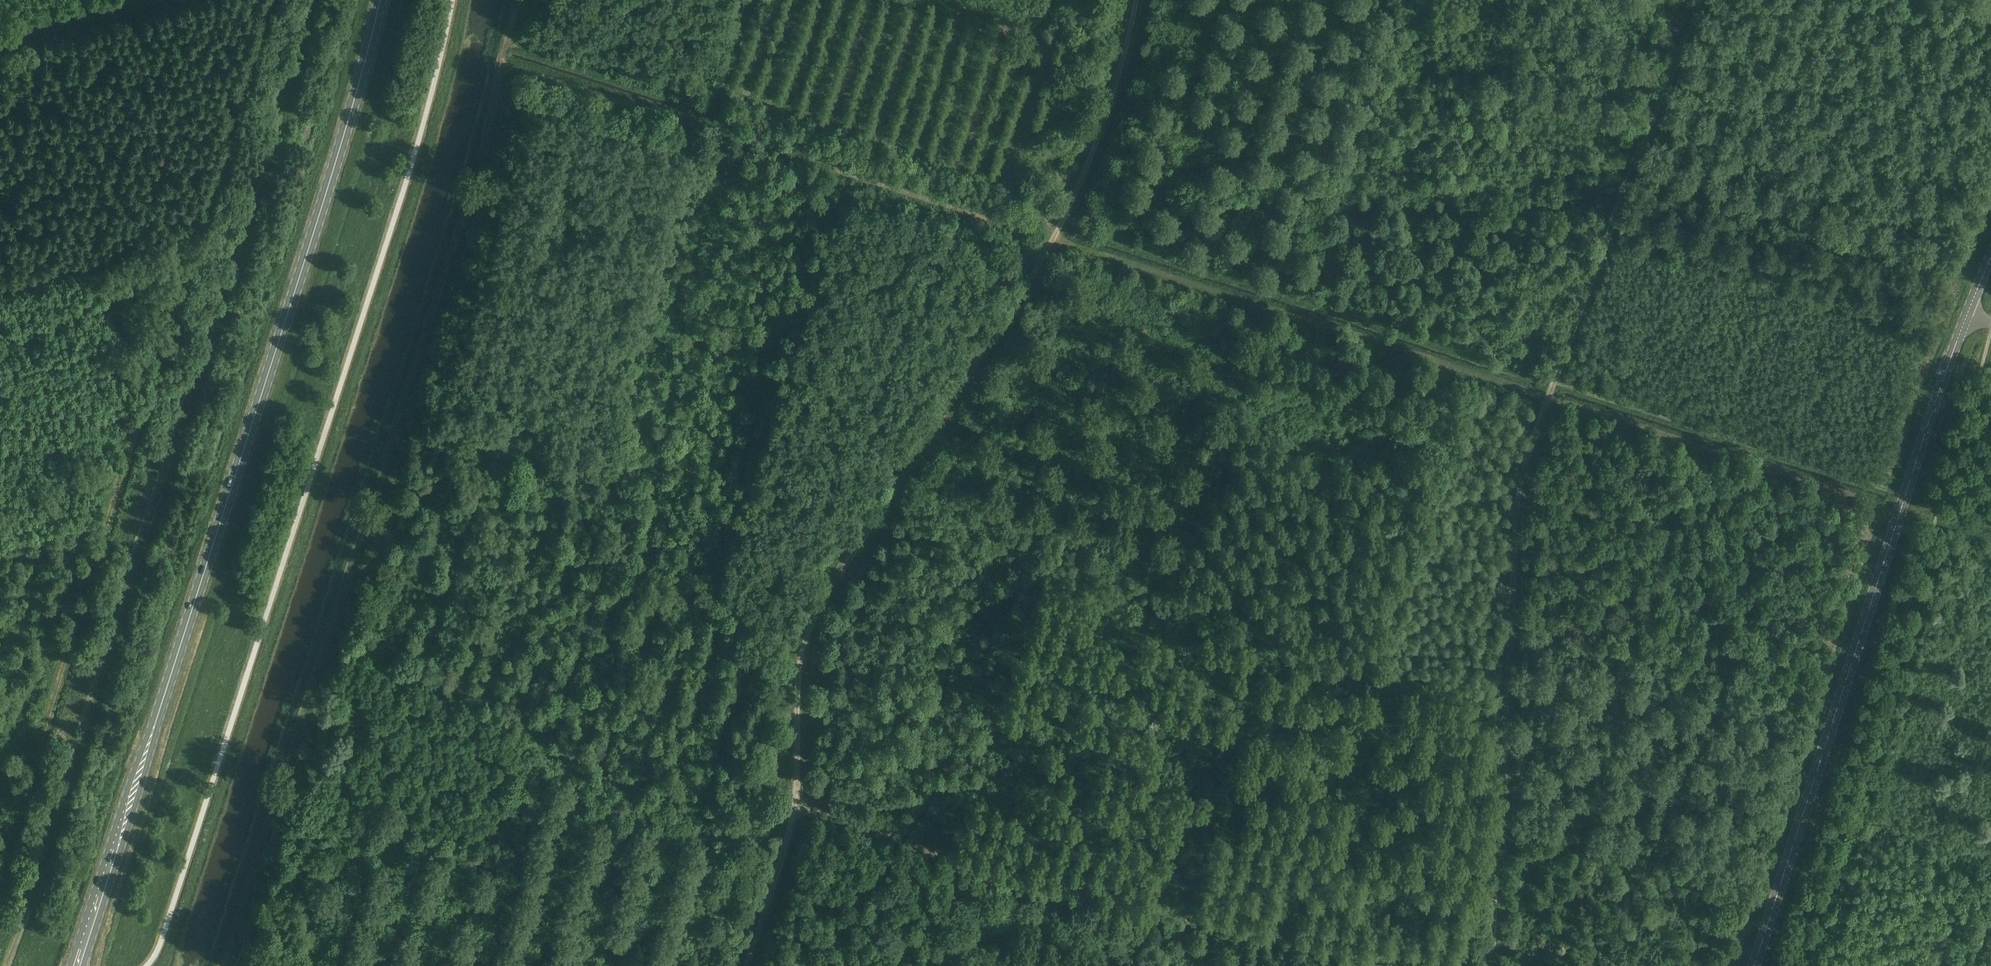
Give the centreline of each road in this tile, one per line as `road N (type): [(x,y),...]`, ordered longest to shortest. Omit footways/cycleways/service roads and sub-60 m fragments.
road 1 (secondary): [(380,0),(335,169),(78,965)]
road 2 (track): [(512,0),(478,224),(264,886),(225,965)]
road 3 (track): [(1498,965),(1523,498),(1544,418),(1700,0)]
road 4 (track): [(748,965),(798,806),(805,652),(823,606),(1071,210)]
road 5 (tertiary): [(1756,965),(1968,316)]
road 6 (track): [(1405,965),(1131,906),(798,806)]
road 7 (track): [(1412,18),(1567,159),(1641,163)]
road 8 (track): [(1071,210),(1131,53),(1140,0)]

